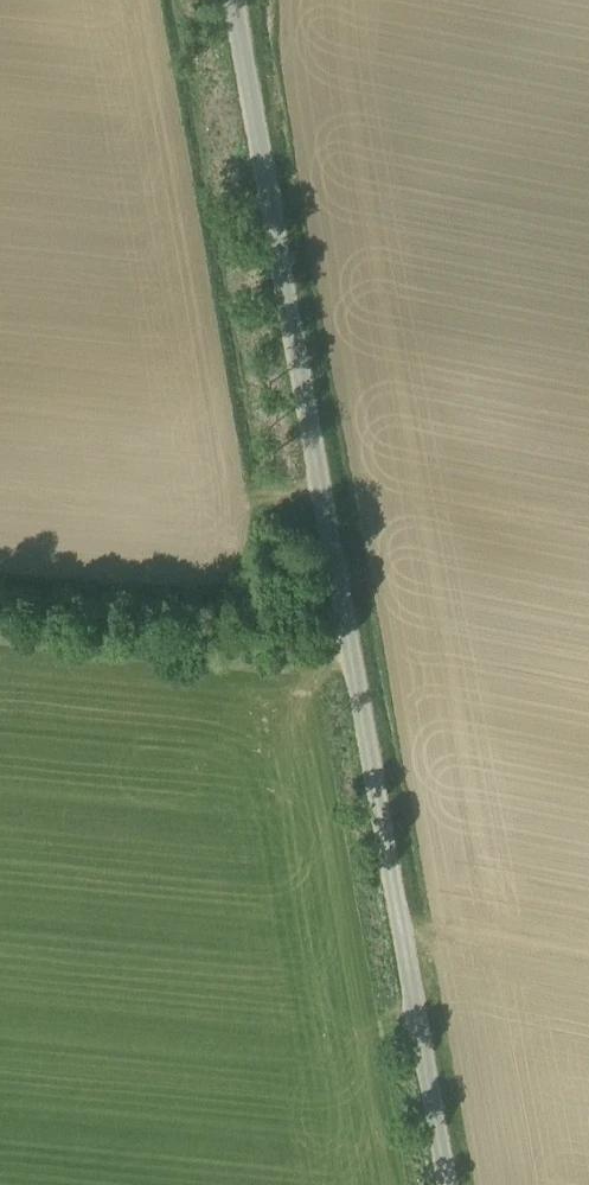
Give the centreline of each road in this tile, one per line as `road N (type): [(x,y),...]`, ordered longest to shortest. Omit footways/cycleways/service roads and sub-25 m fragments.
road 1 (unclassified): [(243,0),(338,490),(453,1184)]

